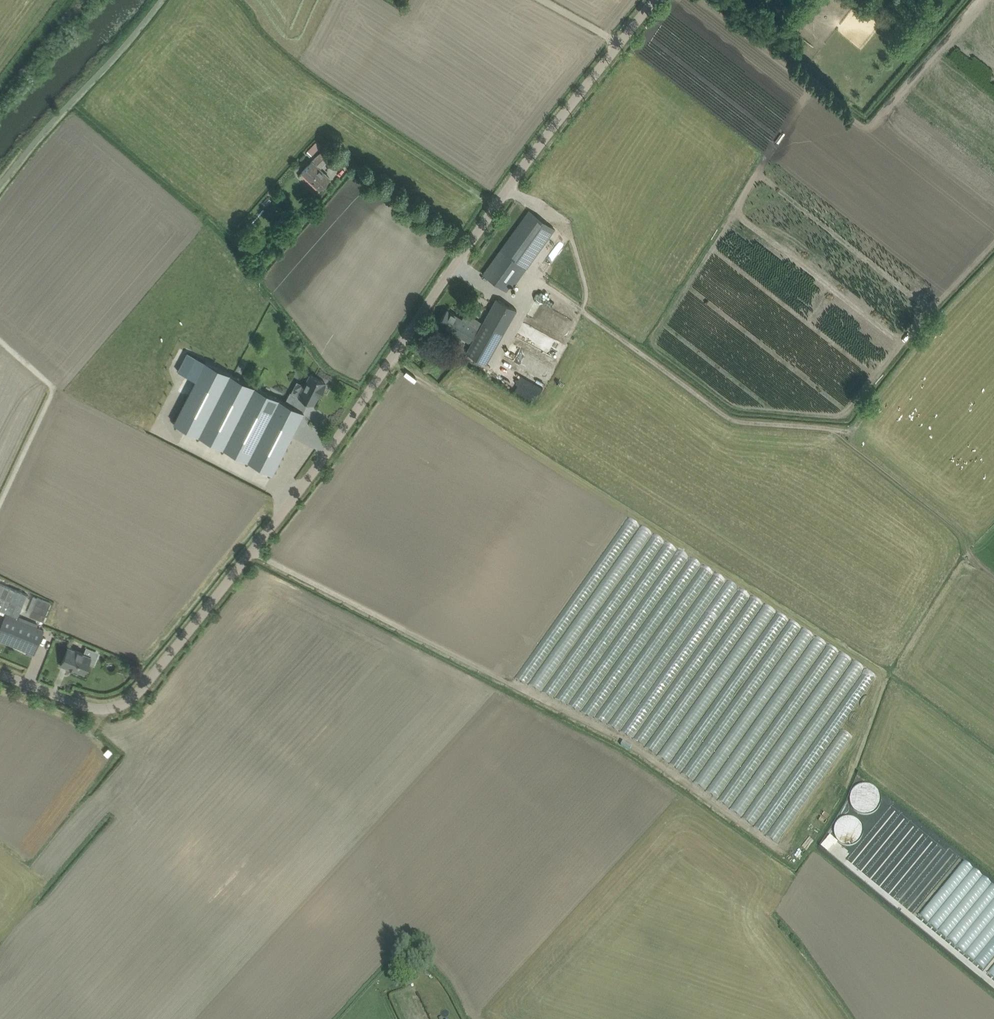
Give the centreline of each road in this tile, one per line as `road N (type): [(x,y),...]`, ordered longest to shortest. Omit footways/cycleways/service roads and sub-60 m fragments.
road 1 (unclassified): [(0,673),(97,709),(137,695),(269,527),(619,42)]

